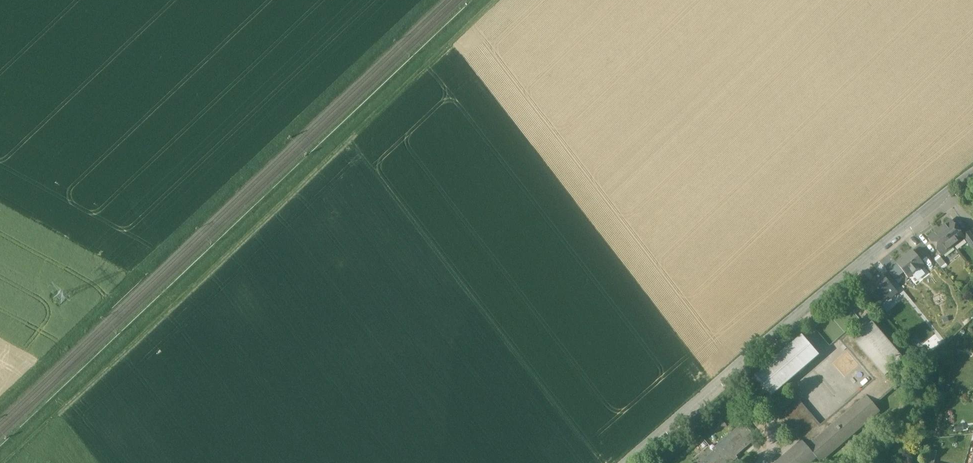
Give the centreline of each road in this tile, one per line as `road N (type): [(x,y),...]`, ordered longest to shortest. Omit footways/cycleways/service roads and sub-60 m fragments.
road 1 (track): [(66,401),(493,0)]
road 2 (tertiary): [(972,173),(627,462)]

